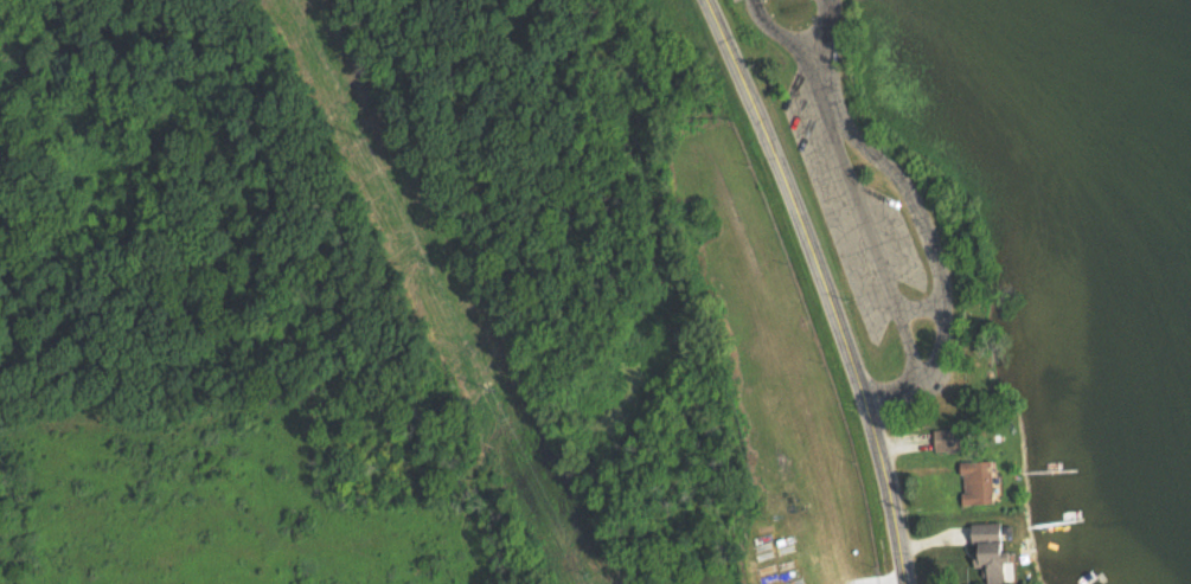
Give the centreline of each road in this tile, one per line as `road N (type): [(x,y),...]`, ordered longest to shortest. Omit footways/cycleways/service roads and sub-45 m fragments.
road 1 (tertiary): [(906,583),(865,399),(707,0)]

